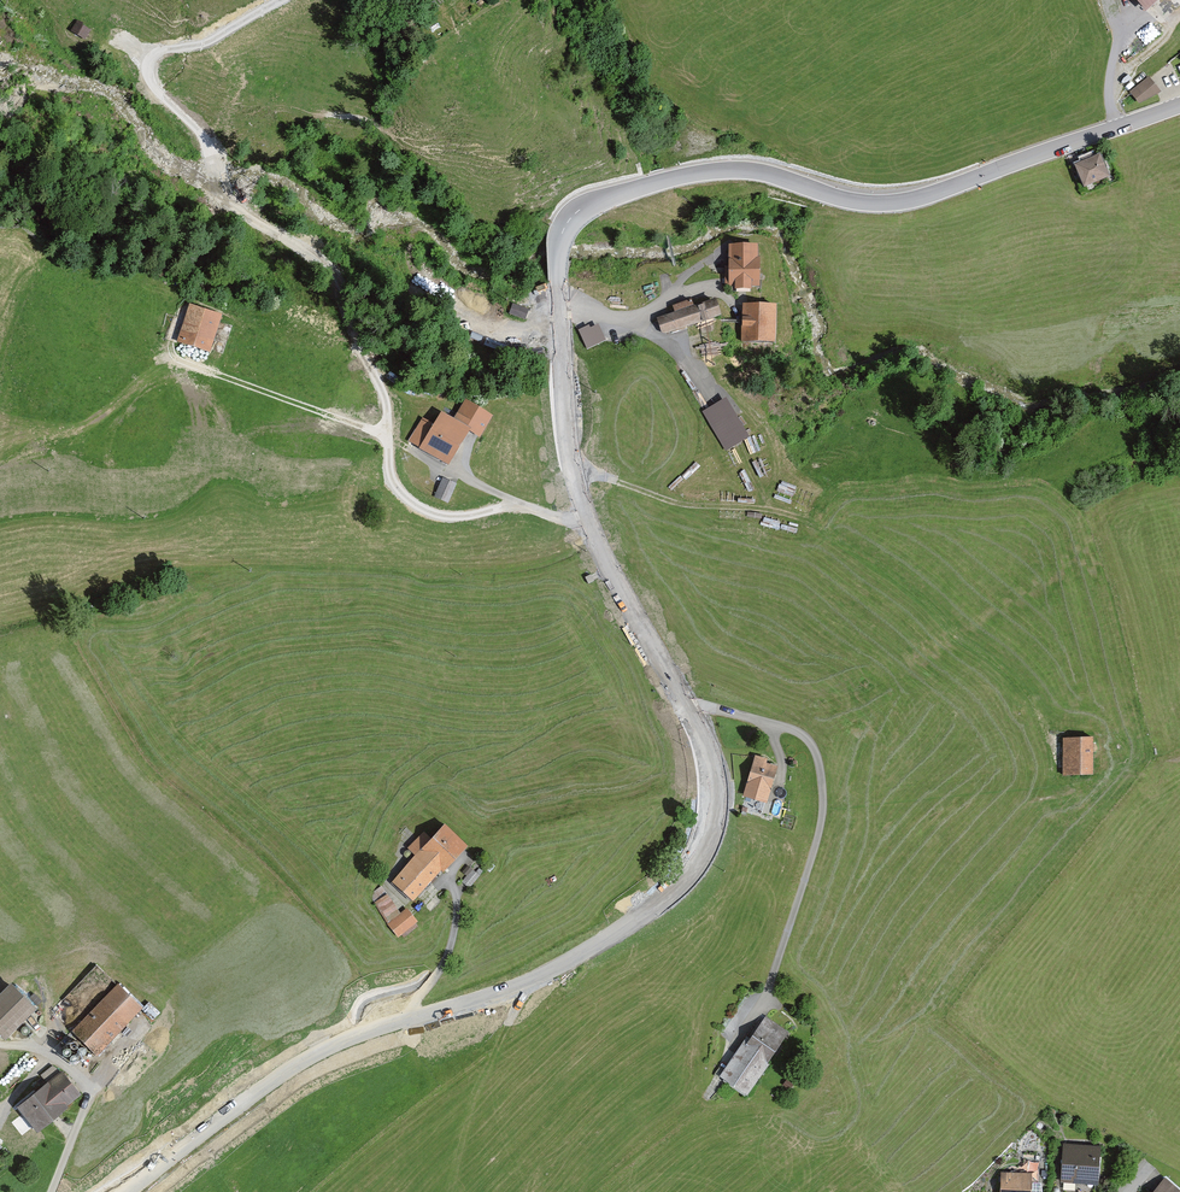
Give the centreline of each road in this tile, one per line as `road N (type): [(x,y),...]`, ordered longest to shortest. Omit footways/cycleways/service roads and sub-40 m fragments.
road 1 (tertiary): [(126,1191),(322,1050),(528,982),(578,955),(671,888),(707,843),(717,798),(712,761),(577,495),(557,256),(574,215),(609,198),(717,170),(781,178),(853,203),(905,203),(1179,104)]
road 2 (track): [(684,706),(800,731),(818,763),(816,843),(772,979),(734,1048)]
road 3 (track): [(584,518),(568,520),(426,462),(392,437),(180,363),(172,347)]
road 4 (track): [(572,471),(675,503),(791,513)]
road 5 (track): [(559,305),(628,324),(725,252)]
road 6 (track): [(53,1191),(83,1115),(144,1029)]
road 7 (track): [(414,1017),(446,959),(455,875)]
road 8 (track): [(1118,128),(1110,104),(1116,42),(1111,0)]

